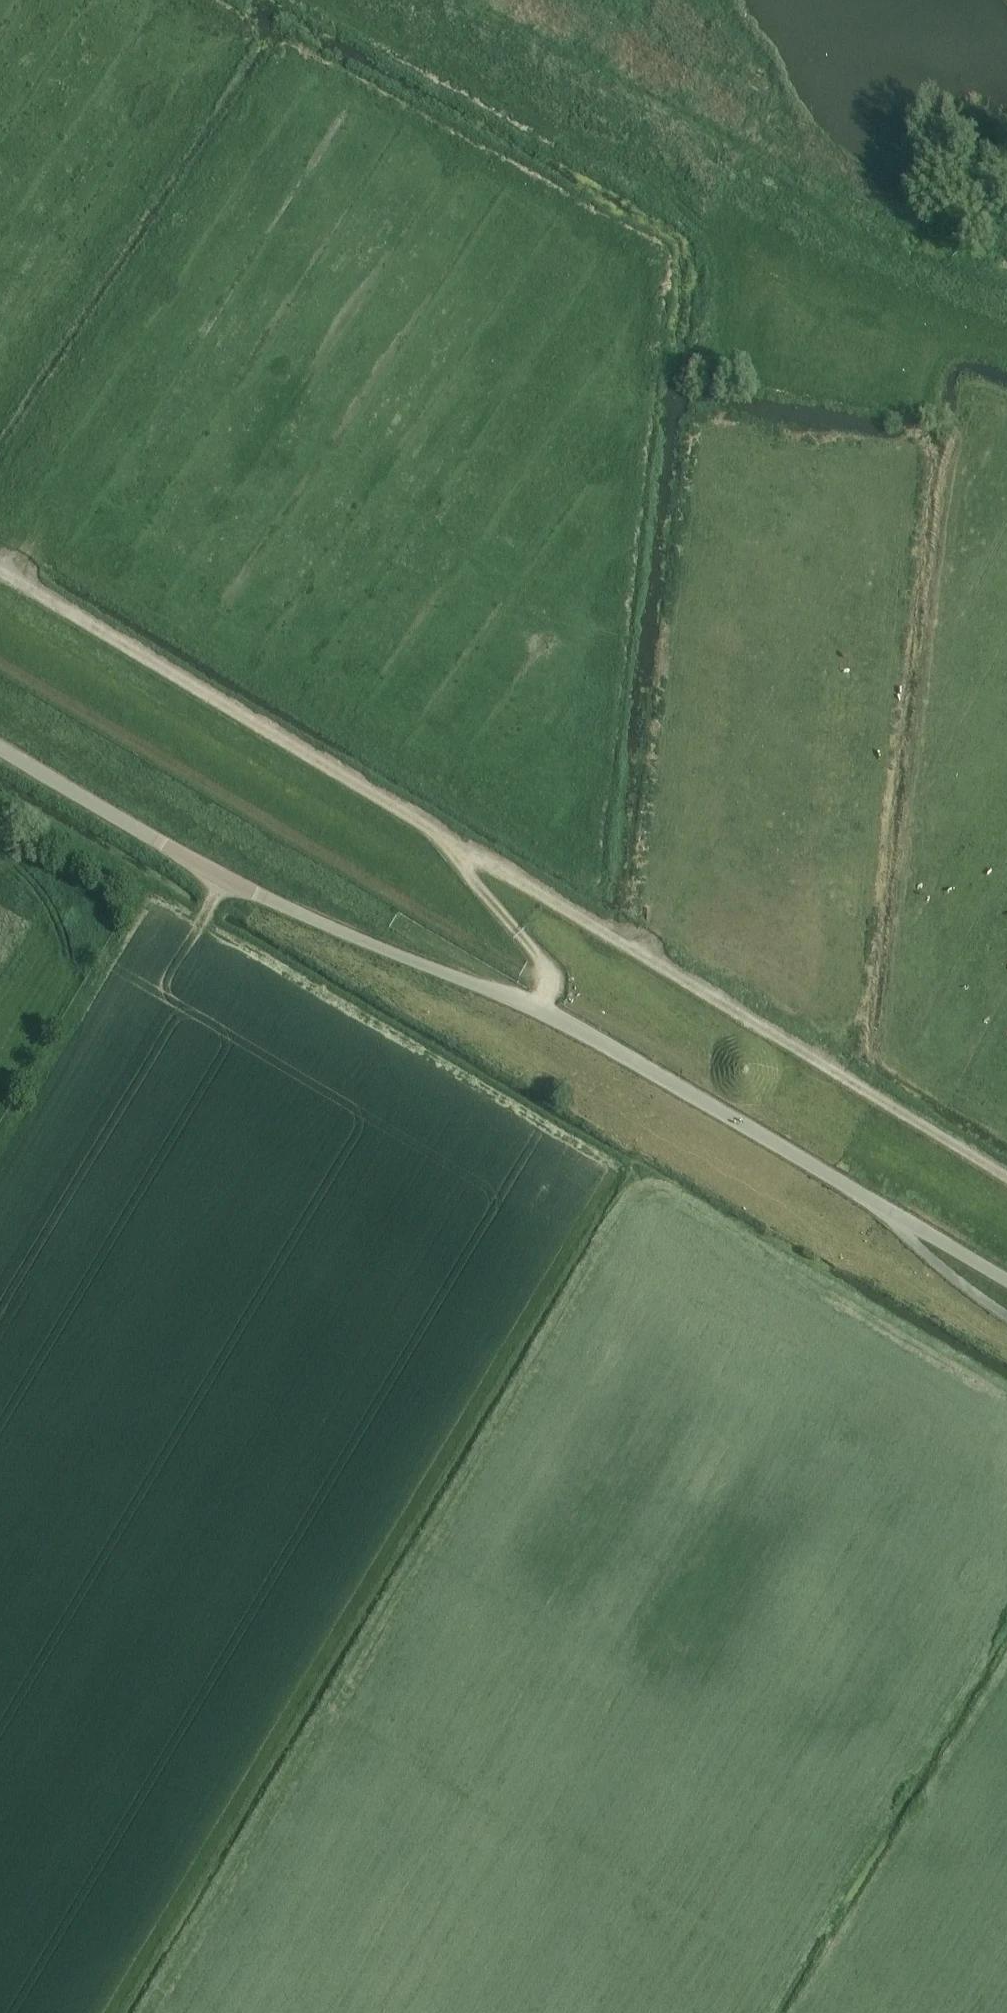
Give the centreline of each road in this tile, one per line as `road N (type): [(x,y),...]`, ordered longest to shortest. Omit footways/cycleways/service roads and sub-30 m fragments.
road 1 (track): [(0,577),(1006,1179)]
road 2 (unclassified): [(871,1201),(536,1009),(224,880),(0,747)]
road 3 (track): [(470,857),(464,869),(551,975),(540,1012)]
road 4 (unclassified): [(1006,1317),(871,1201)]
road 5 (unclassified): [(1006,1281),(871,1201)]

